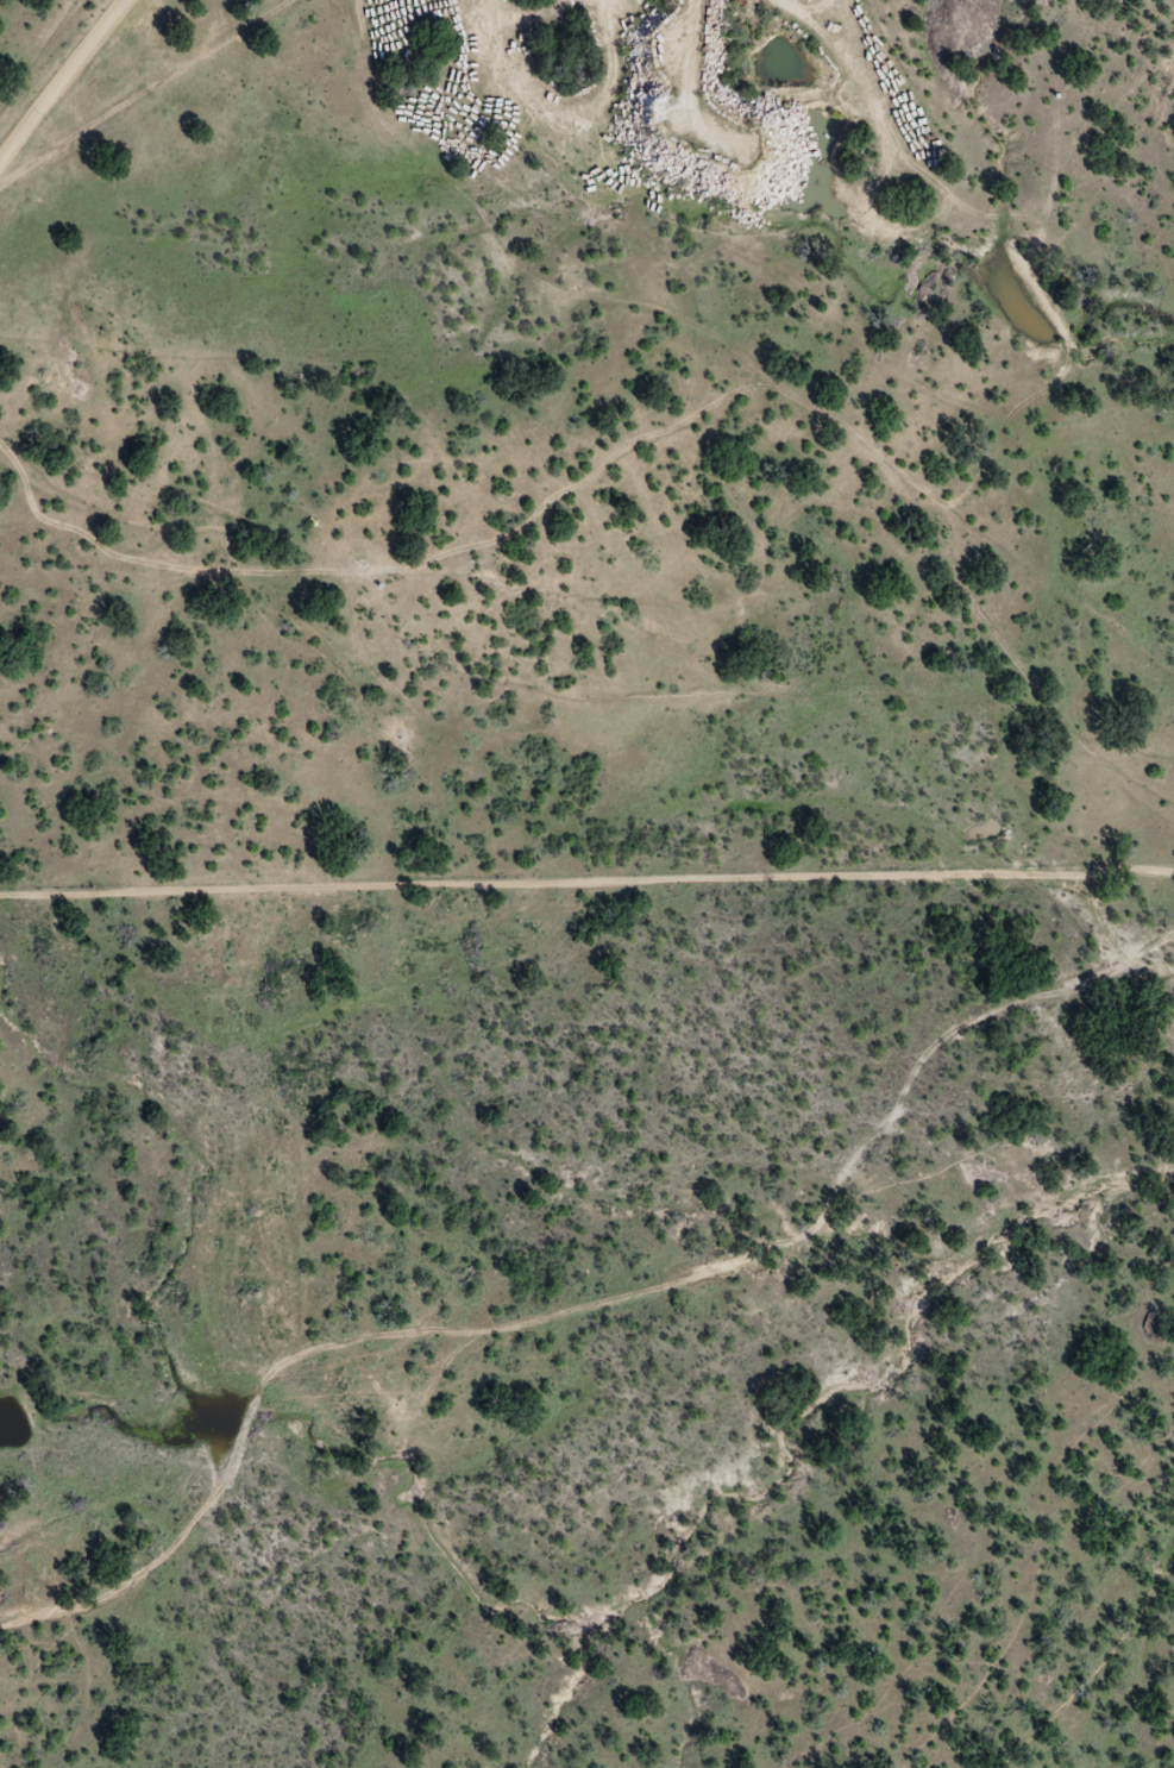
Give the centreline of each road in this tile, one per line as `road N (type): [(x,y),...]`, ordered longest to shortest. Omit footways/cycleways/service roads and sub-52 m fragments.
road 1 (residential): [(0,160),(126,0)]

